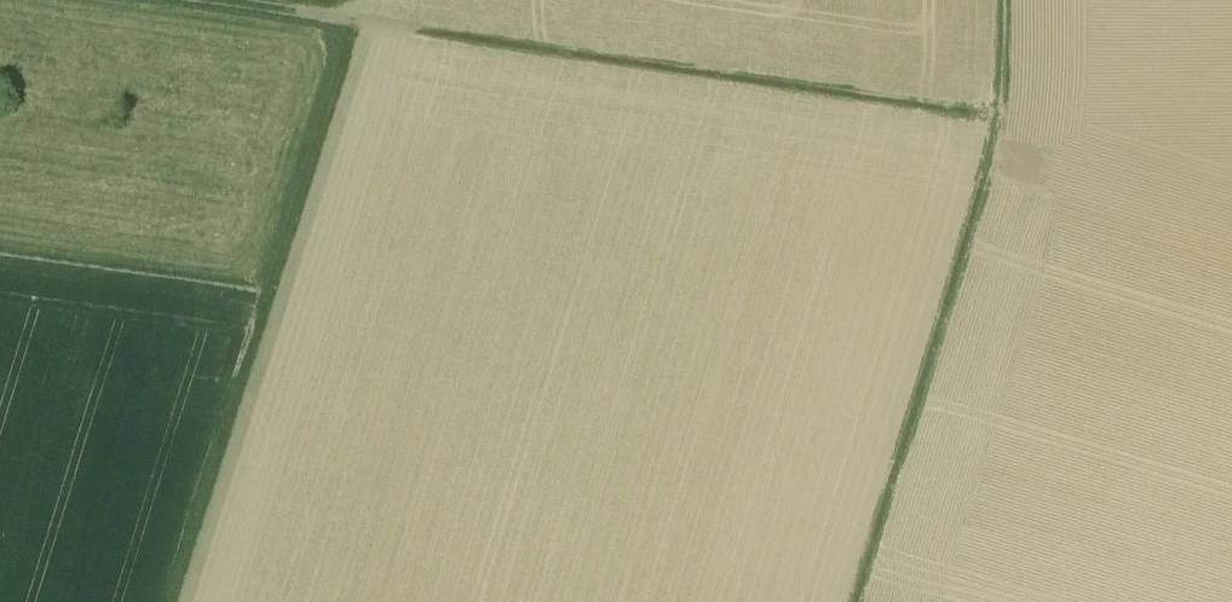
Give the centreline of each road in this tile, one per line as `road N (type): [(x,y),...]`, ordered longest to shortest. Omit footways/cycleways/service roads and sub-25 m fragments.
road 1 (track): [(259,0),(352,22),(993,112)]
road 2 (track): [(351,0),(352,22),(180,601)]
road 3 (track): [(851,601),(993,112),(998,0)]

